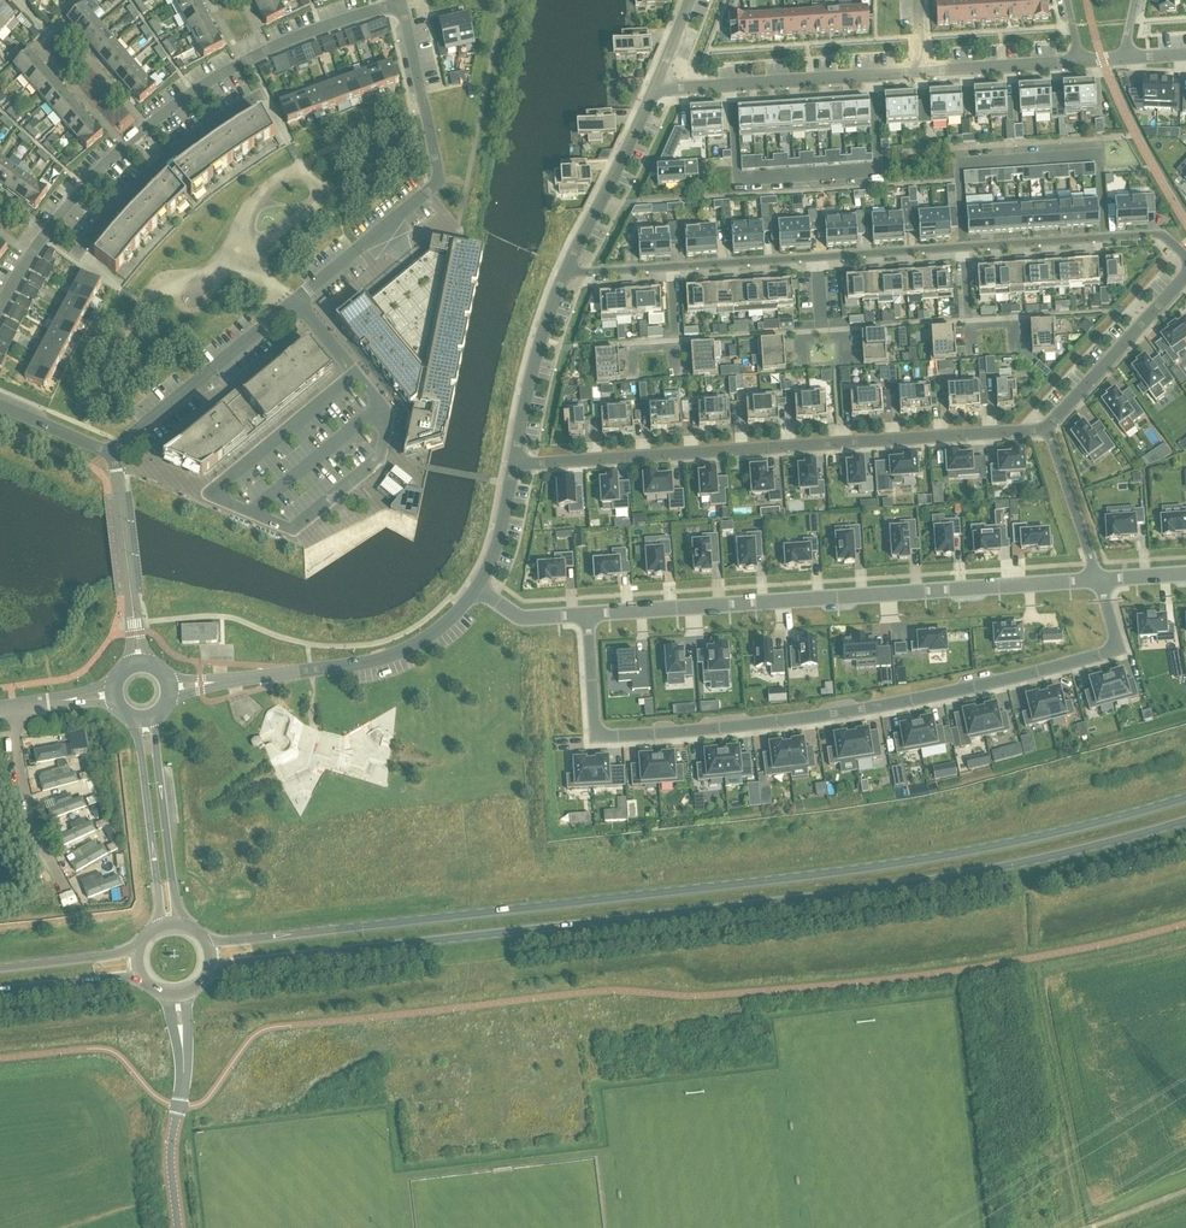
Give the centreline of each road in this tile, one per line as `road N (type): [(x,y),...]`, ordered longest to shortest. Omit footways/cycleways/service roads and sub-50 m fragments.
road 1 (primary): [(1185,798),(1054,834),(870,868),(205,941)]
road 2 (primary): [(209,971),(874,890),(1026,863),(1185,821)]
road 3 (residential): [(588,614),(600,732),(665,733),(860,710),(1098,655),(1115,642),(1098,580)]
road 4 (residential): [(111,452),(441,182),(402,5)]
road 5 (residential): [(514,466),(1047,427)]
road 6 (residential): [(0,308),(67,207),(169,110),(291,40),(402,5)]
road 7 (residential): [(588,614),(1098,580)]
road 8 (residential): [(872,75),(879,172),(737,181),(731,84)]
road 9 (residential): [(1105,238),(1100,155),(959,164),(965,248)]
road 10 (unclassified): [(176,996),(183,1059),(171,1145),(177,1227)]
road 11 (unclassified): [(260,677),(403,650),(462,606)]
road 12 (unclassified): [(133,724),(159,899),(157,928)]
road 13 (residential): [(566,273),(656,88)]
road 14 (residential): [(1047,427),(1185,277)]
road 15 (unclassified): [(183,924),(157,722)]
road 16 (residential): [(514,466),(539,348),(566,273)]
road 17 (residential): [(67,895),(27,804),(14,707)]
road 18 (residential): [(1098,580),(1047,427)]
road 19 (residential): [(923,72),(1080,61)]
road 20 (residential): [(817,258),(965,248)]
road 21 (residential): [(671,267),(817,258)]
road 22 (primary): [(0,992),(143,979)]
road 23 (residential): [(731,84),(872,75)]
road 24 (primary): [(139,947),(0,969)]
road 25 (residential): [(965,248),(1105,238)]
road 26 (residential): [(477,589),(499,540),(514,466)]
road 27 (unclassified): [(129,578),(111,452)]
road 28 (residential): [(111,452),(0,405)]

